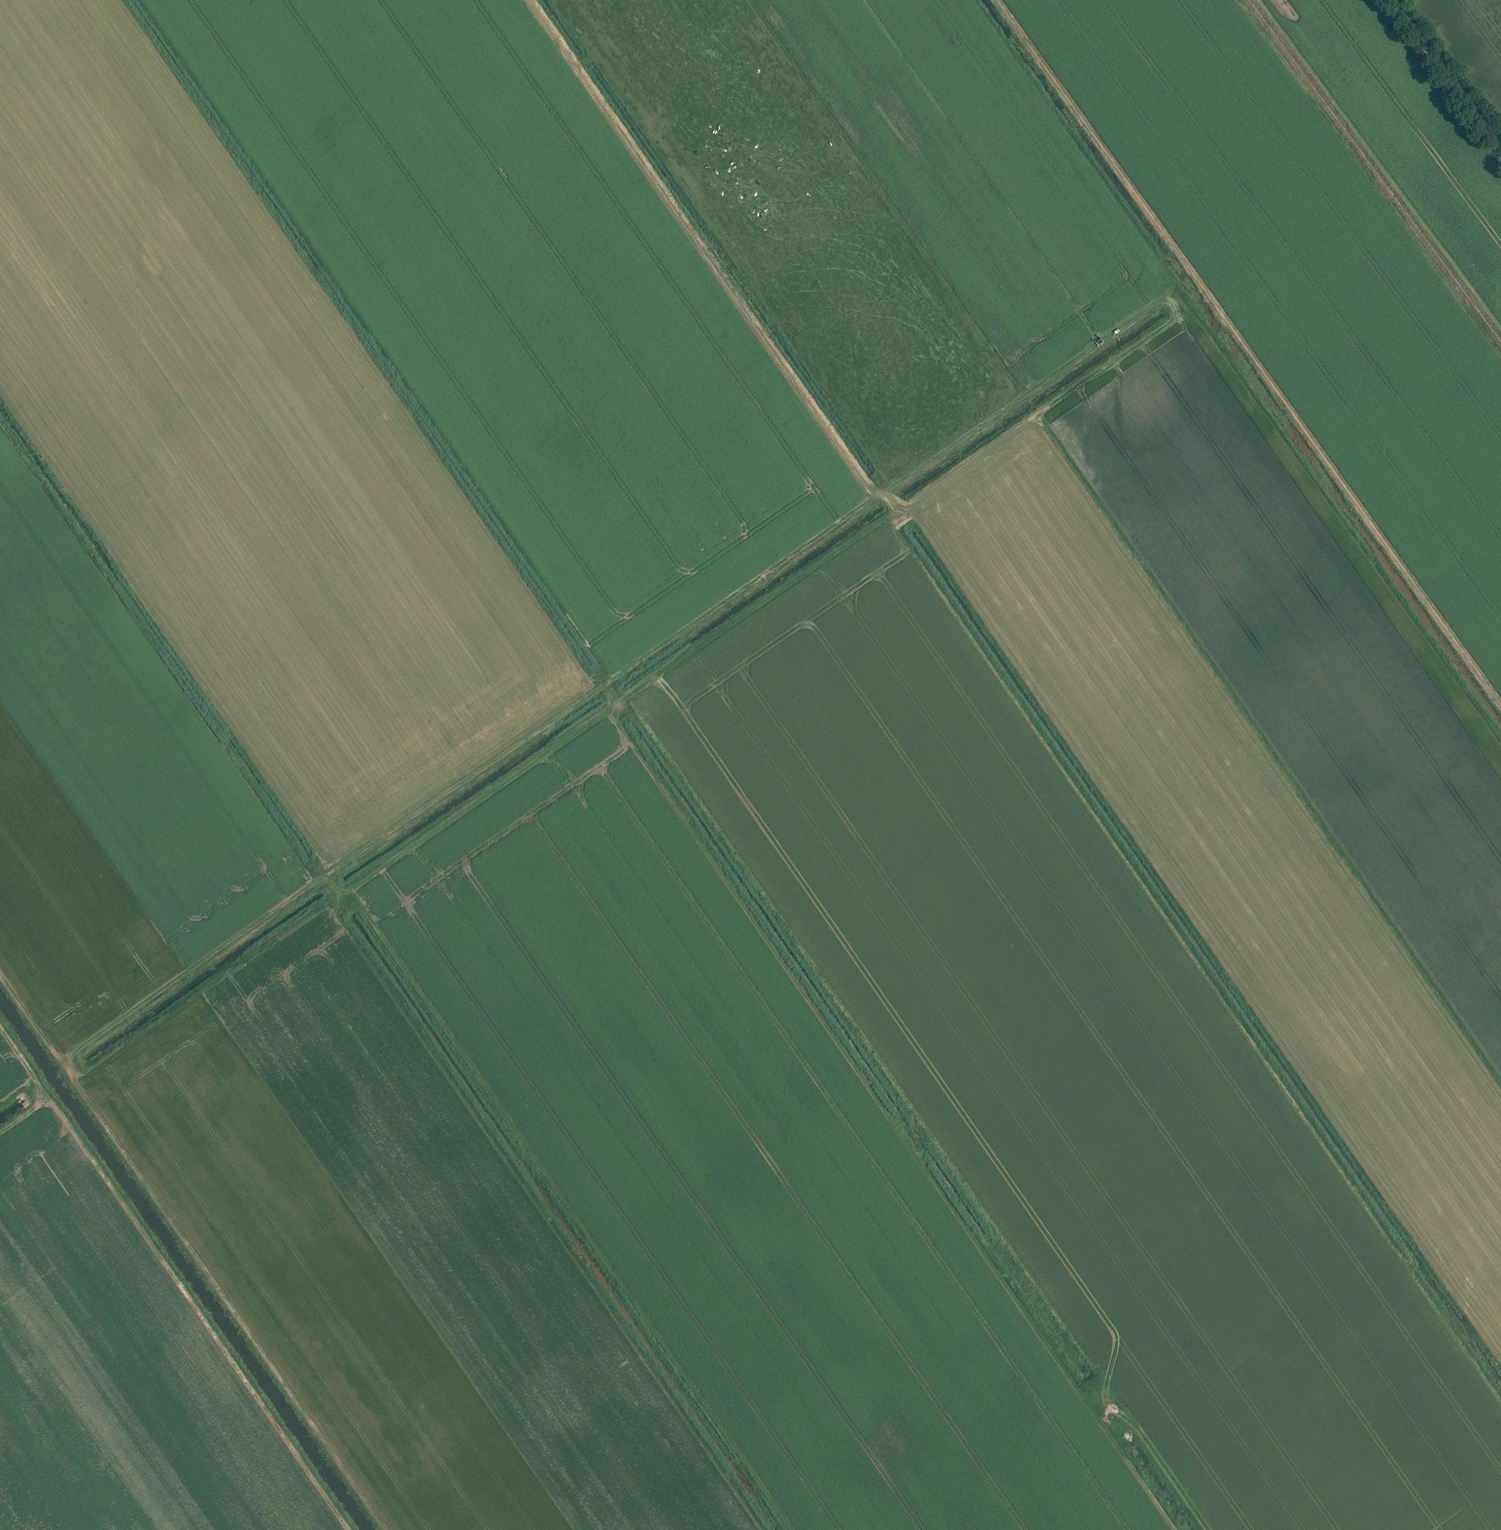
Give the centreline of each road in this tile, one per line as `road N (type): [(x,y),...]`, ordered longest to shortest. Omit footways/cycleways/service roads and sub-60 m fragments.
road 1 (track): [(0,1016),(356,1529)]
road 2 (unclassified): [(1390,0),(1500,152)]

